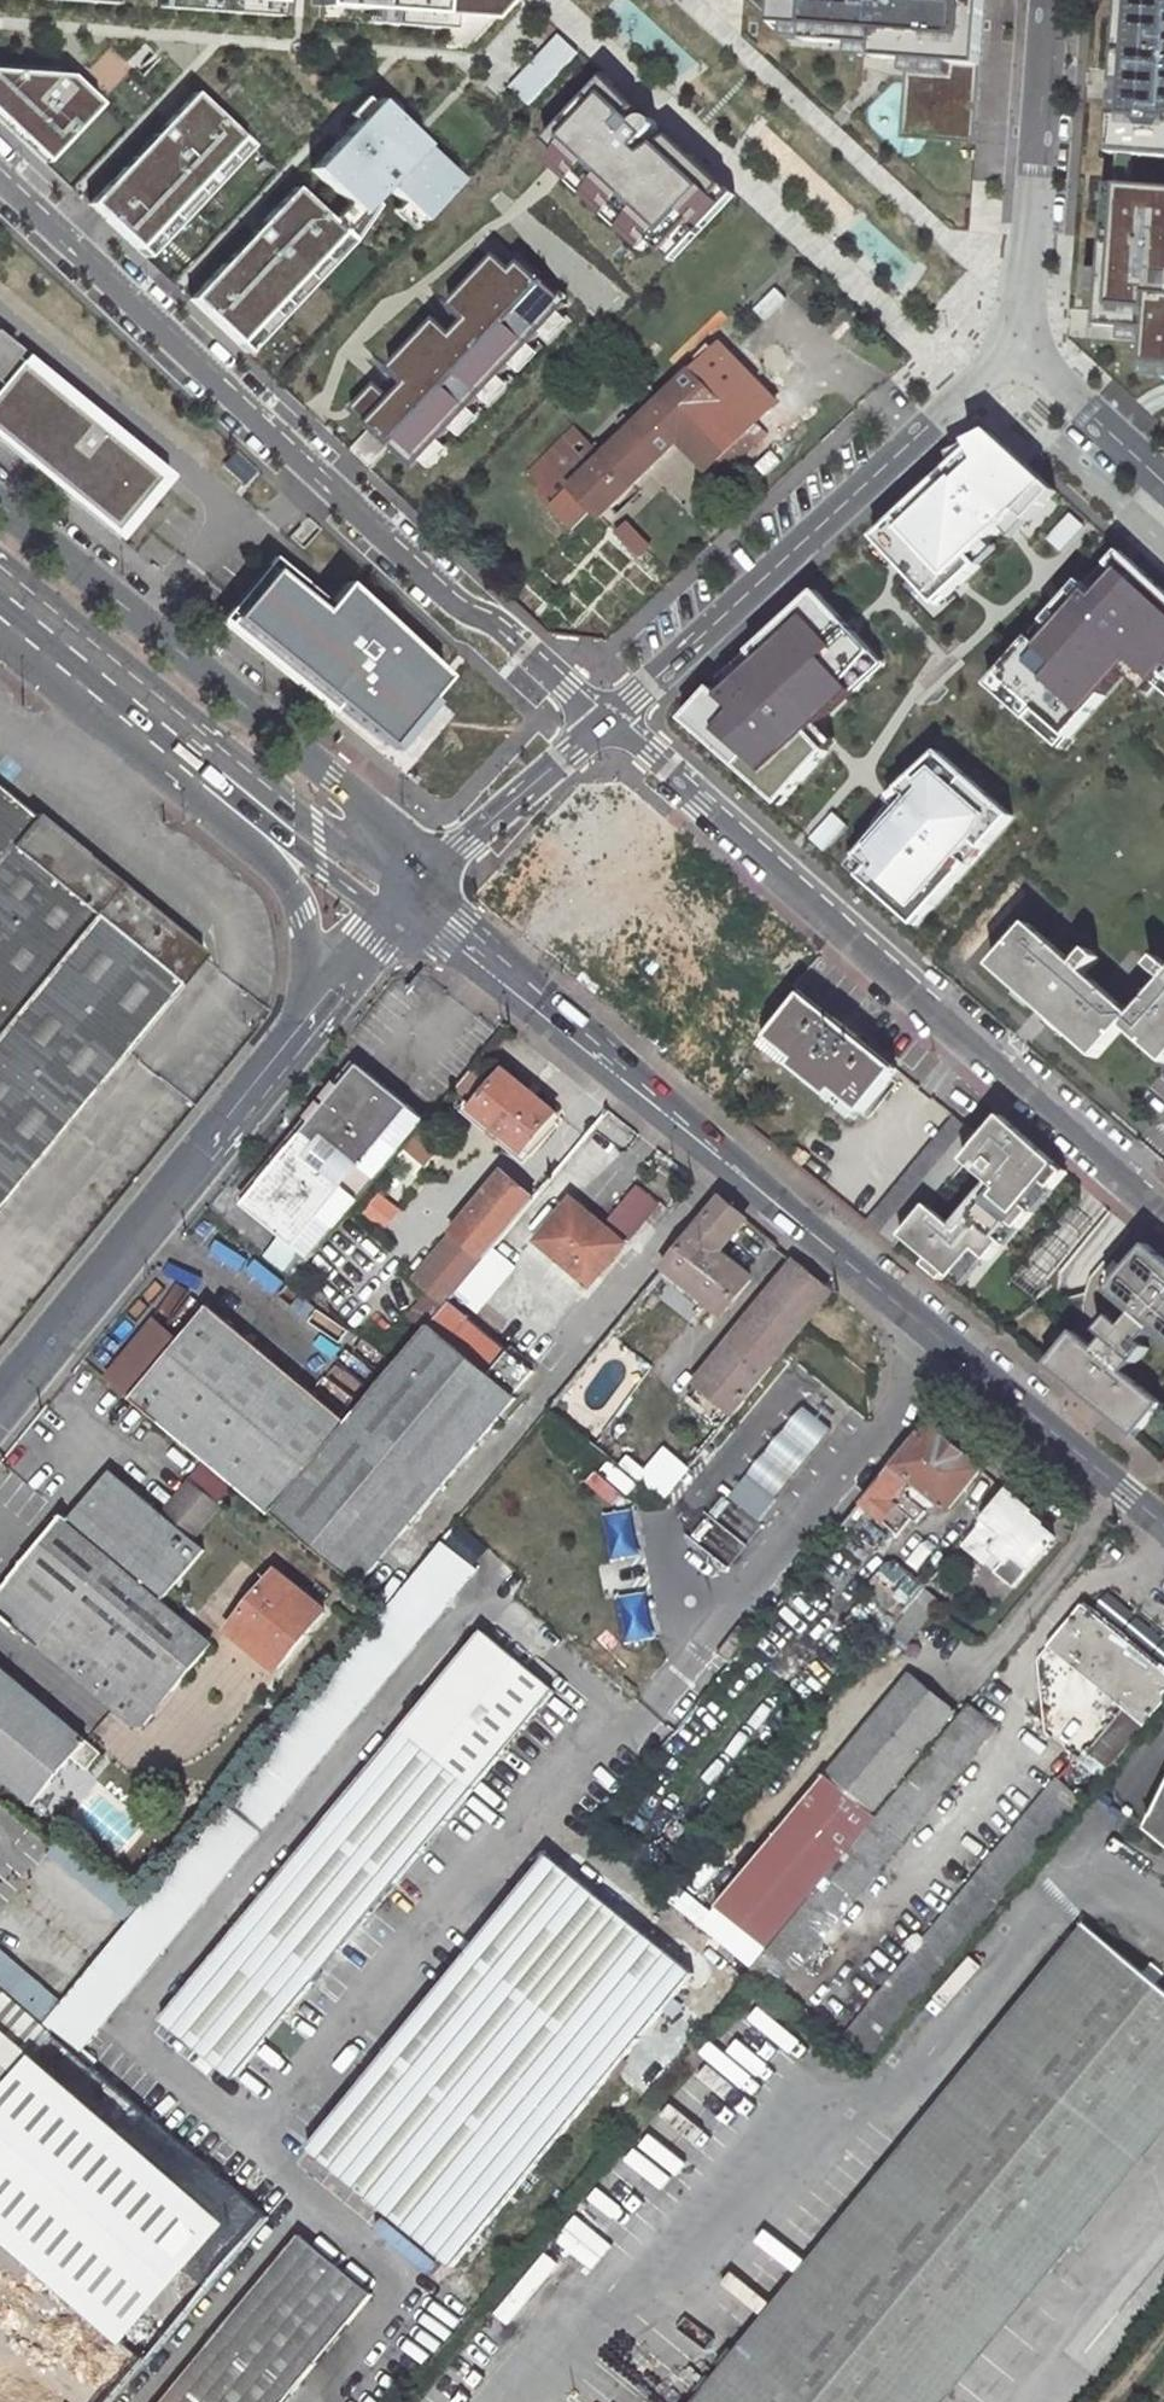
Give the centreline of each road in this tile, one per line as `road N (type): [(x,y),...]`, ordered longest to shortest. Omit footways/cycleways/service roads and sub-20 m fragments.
road 1 (primary): [(408,897),(1163,1525)]
road 2 (residential): [(0,175),(444,592),(496,622),(607,720)]
road 3 (residential): [(607,720),(1163,1212)]
road 4 (primary): [(408,897),(333,776),(0,504)]
road 5 (residential): [(1015,341),(607,720)]
road 6 (secondary): [(310,1023),(0,1402)]
road 7 (residential): [(1050,0),(1015,341)]
road 8 (secondary): [(214,768),(303,915),(310,1023)]
road 9 (primary): [(0,600),(214,768)]
road 10 (residential): [(607,720),(408,897)]
road 11 (primary): [(214,768),(321,850),(408,897)]
road 12 (residential): [(1015,341),(1163,483)]
road 13 (secondary): [(408,897),(310,1023)]

